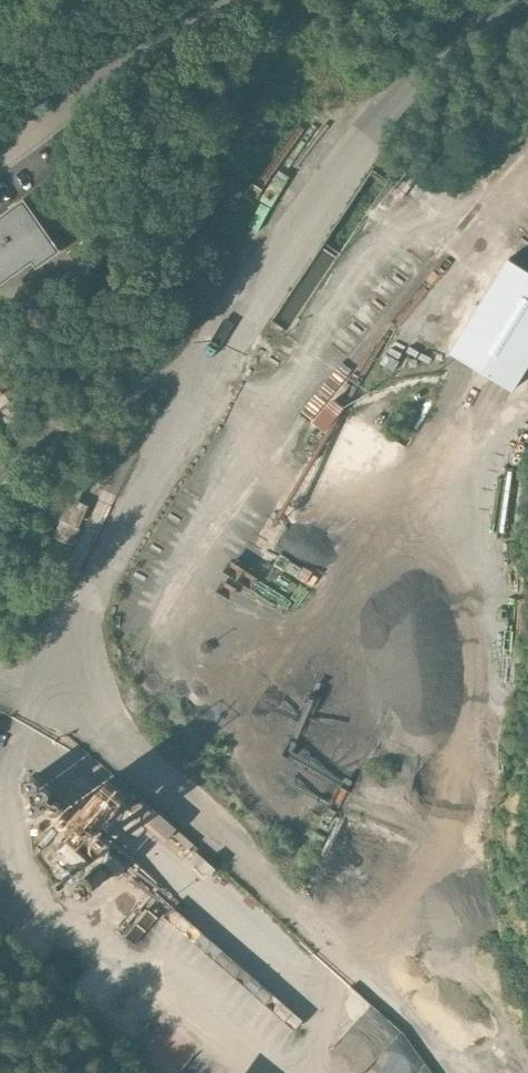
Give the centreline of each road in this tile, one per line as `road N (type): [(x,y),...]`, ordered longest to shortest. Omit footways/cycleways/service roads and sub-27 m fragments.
road 1 (unclassified): [(514,0),(419,77),(315,197),(188,393),(110,558),(55,717)]
road 2 (track): [(0,463),(188,393)]

